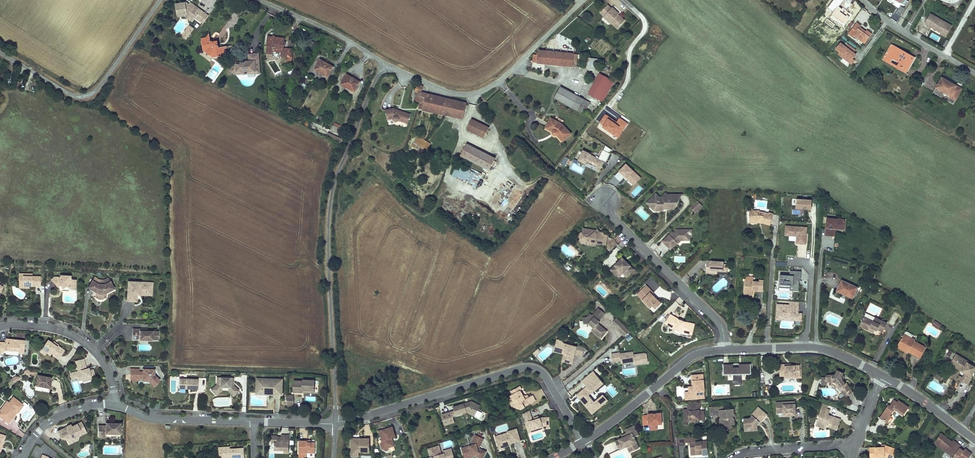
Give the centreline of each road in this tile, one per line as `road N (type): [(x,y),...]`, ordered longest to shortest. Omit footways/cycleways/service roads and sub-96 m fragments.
road 1 (residential): [(335,419),(334,176),(384,62)]
road 2 (residential): [(335,419),(534,369),(580,438)]
road 3 (unclassified): [(583,0),(474,93),(452,92),(384,62)]
road 4 (unclassified): [(160,0),(87,95),(64,91),(0,50)]
road 5 (residential): [(723,342),(720,321),(599,203),(606,194)]
road 6 (residential): [(723,342),(692,349),(580,438)]
road 7 (residential): [(879,372),(815,343),(723,342)]
road 8 (unclassified): [(118,397),(113,371),(94,341),(59,323),(0,320)]
road 9 (unclassified): [(254,418),(162,415),(118,397)]
road 10 (unclassified): [(384,62),(262,0)]
road 11 (unclassified): [(974,71),(865,0)]
road 12 (residential): [(731,457),(854,443)]
road 13 (unclassified): [(118,397),(53,415),(17,457)]

